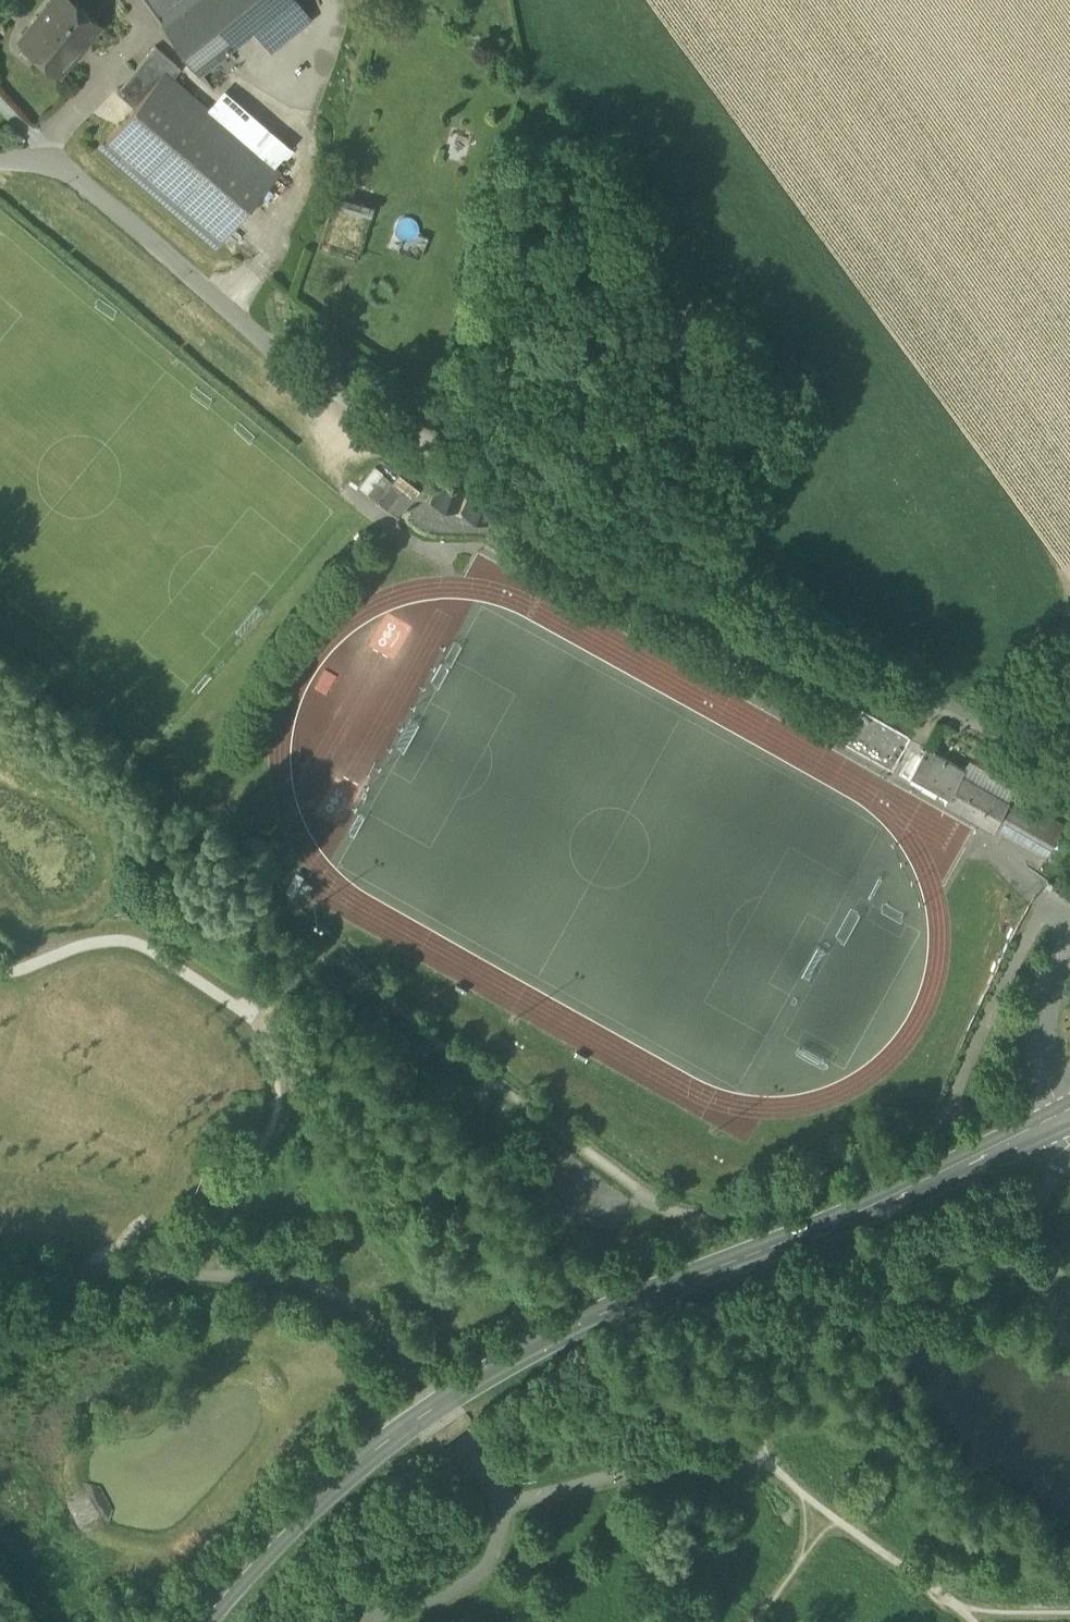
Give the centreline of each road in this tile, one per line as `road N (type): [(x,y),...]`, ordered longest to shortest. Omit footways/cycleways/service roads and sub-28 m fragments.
road 1 (residential): [(1069,802),(986,727),(331,393),(54,152),(0,158)]
road 2 (tertiary): [(207,1621),(280,1535),(405,1421),(651,1292),(1059,1112)]
road 3 (residential): [(1059,1112),(1038,1052),(1040,1011),(1069,955)]

